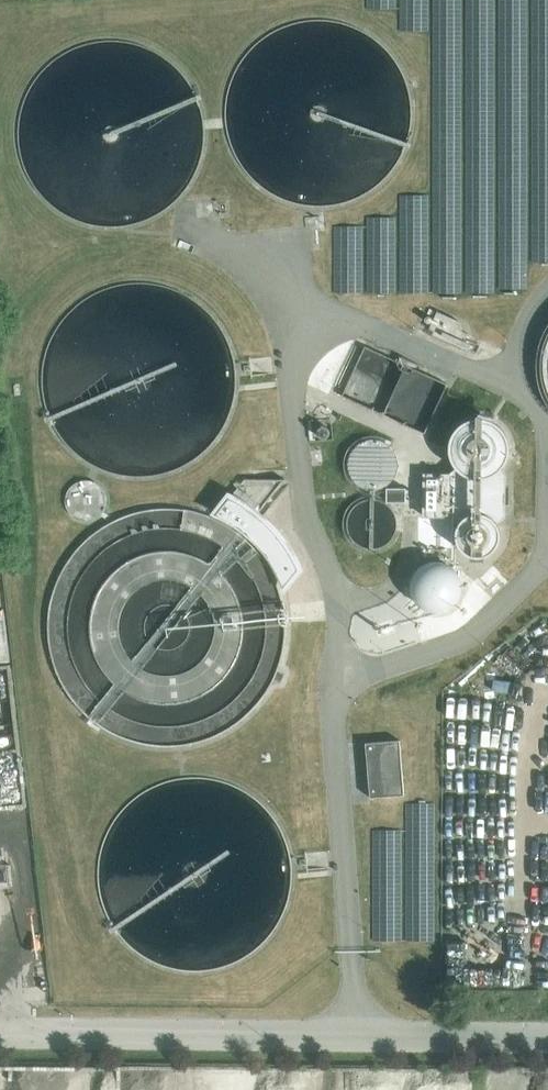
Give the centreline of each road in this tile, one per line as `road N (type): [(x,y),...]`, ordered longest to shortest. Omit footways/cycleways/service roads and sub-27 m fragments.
road 1 (unclassified): [(547,1042),(0,1033)]

